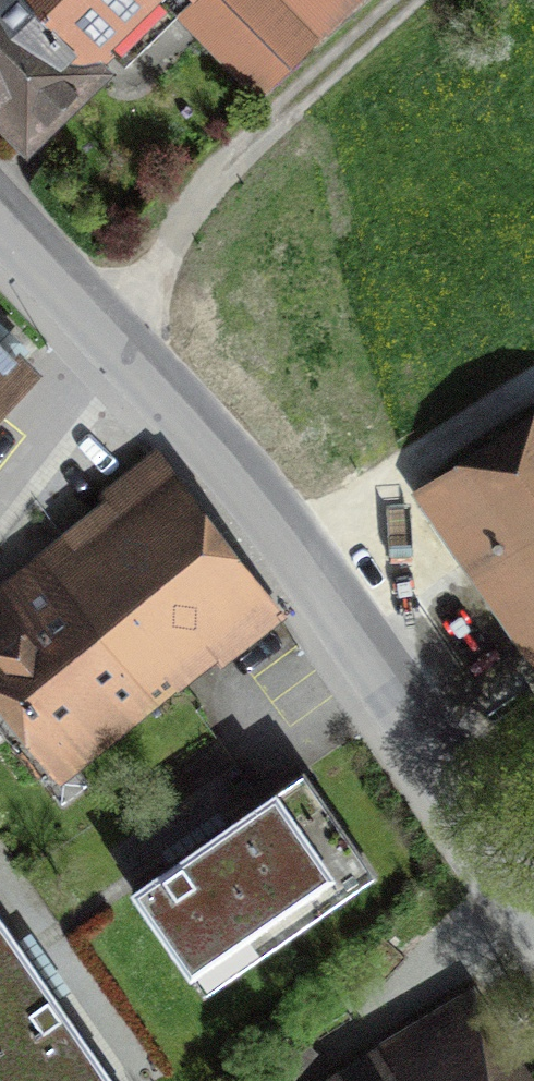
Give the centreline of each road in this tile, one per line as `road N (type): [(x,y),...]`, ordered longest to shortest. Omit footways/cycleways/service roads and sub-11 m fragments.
road 1 (tertiary): [(0,220),(264,500),(533,905)]
road 2 (track): [(407,0),(204,184),(164,258),(128,360)]

